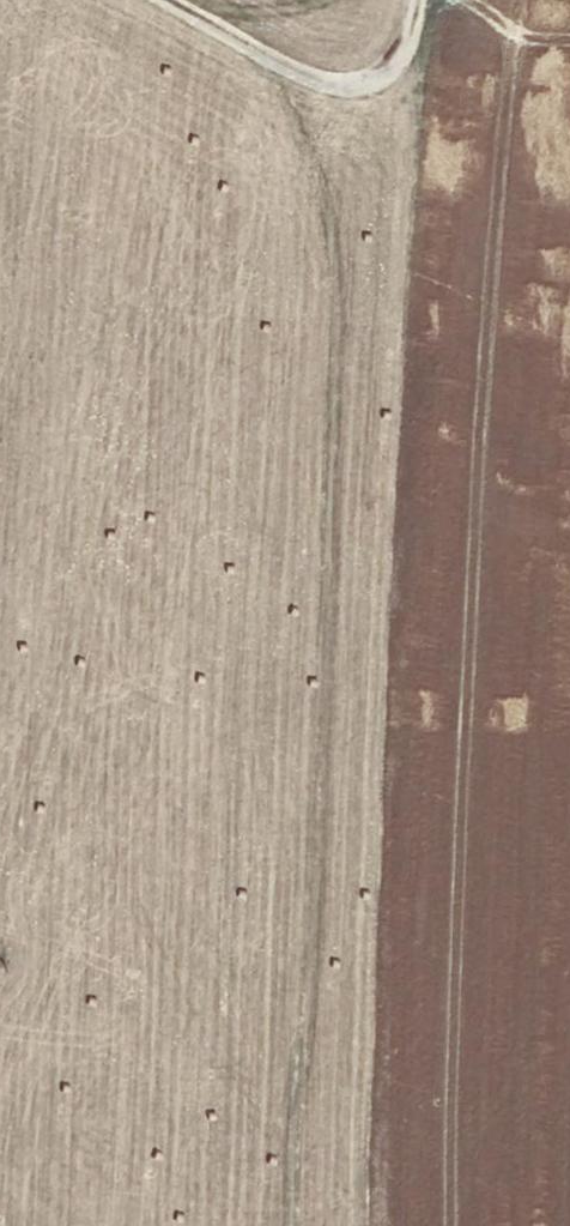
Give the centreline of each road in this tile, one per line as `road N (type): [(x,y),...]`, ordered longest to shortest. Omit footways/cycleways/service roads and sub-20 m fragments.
road 1 (track): [(412,0),(401,55),(368,74),(328,73),(171,0)]

